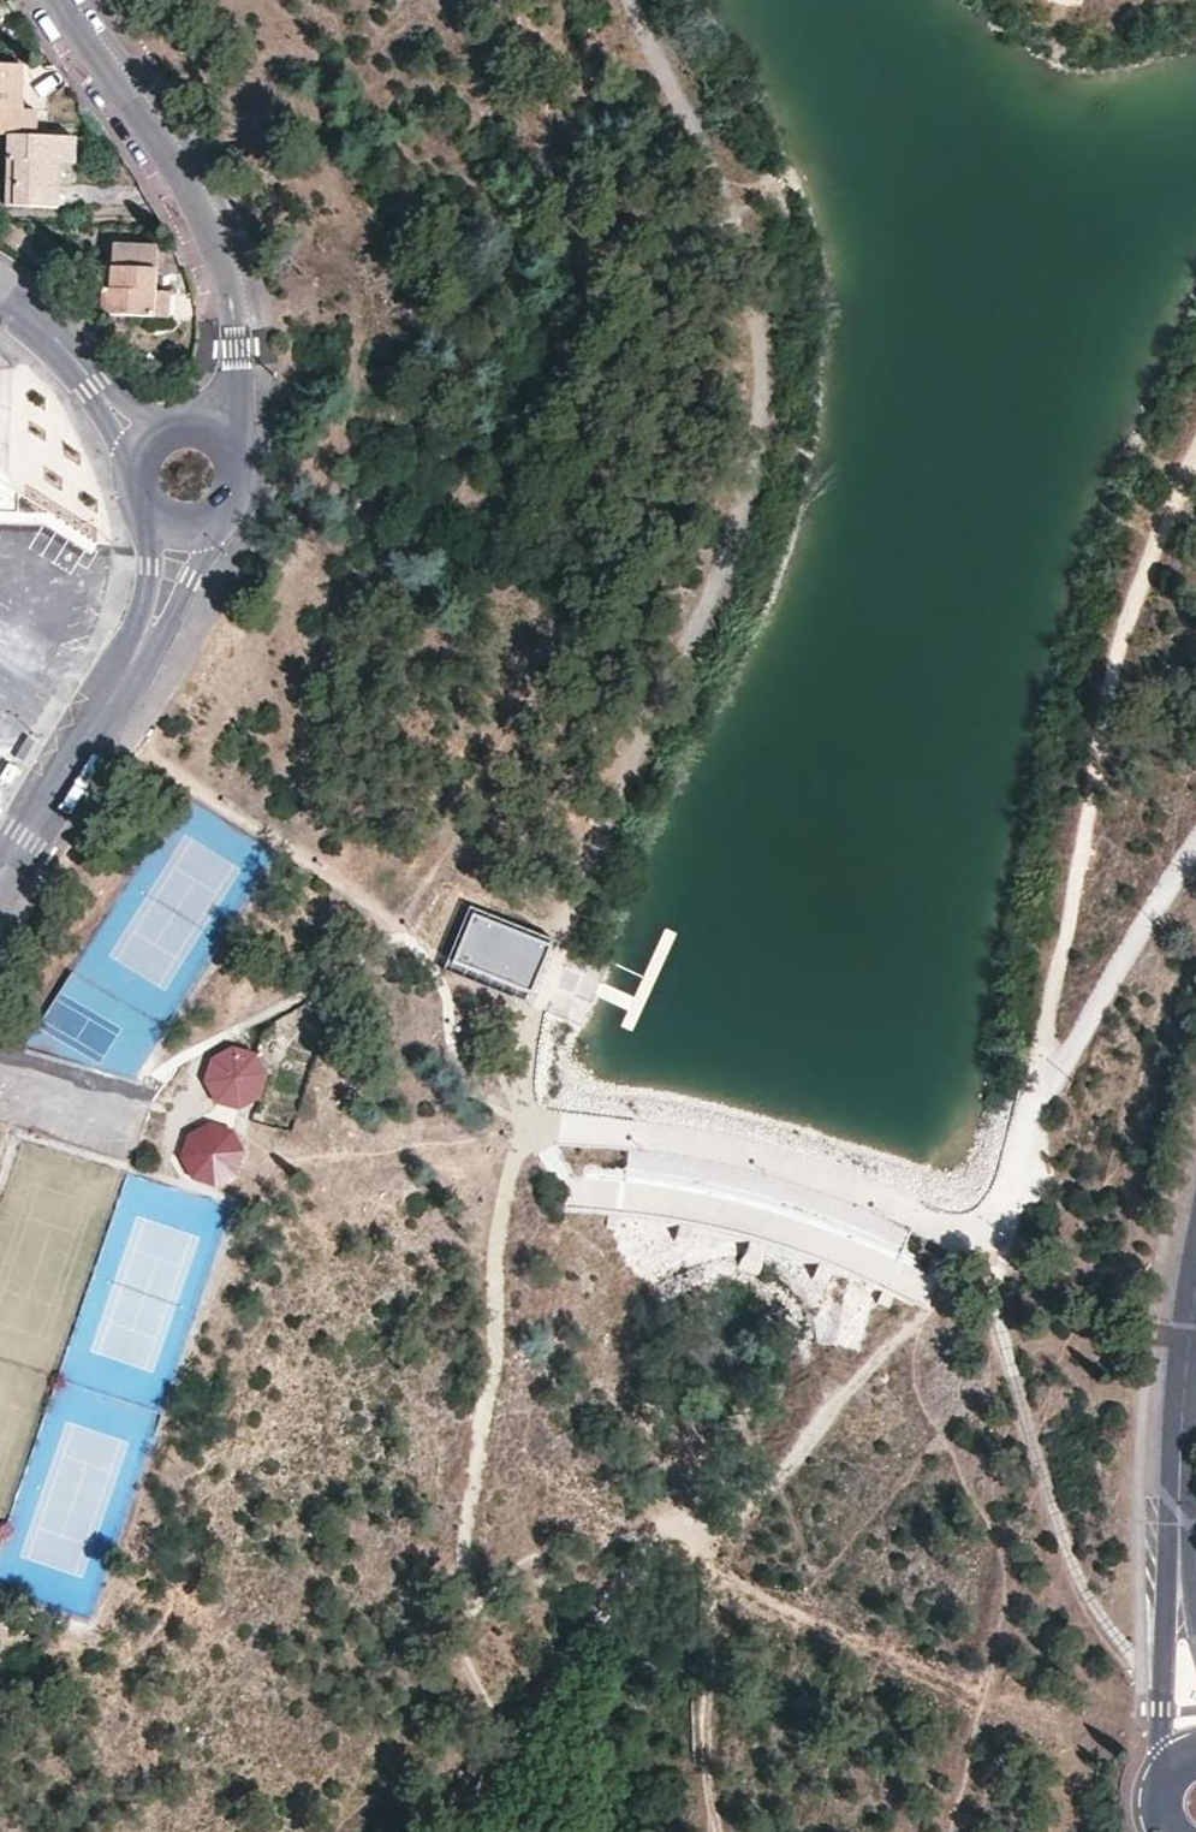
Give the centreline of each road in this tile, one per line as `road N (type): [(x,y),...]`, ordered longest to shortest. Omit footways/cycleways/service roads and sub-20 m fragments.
road 1 (residential): [(223,447),(239,354),(234,278),(186,176),(57,0)]
road 2 (residential): [(0,880),(141,649)]
road 3 (residential): [(1181,1512),(1169,1581),(1170,1770)]
road 4 (residential): [(1181,1512),(1195,1312)]
road 5 (residential): [(141,649),(167,624),(210,523)]
road 6 (residential): [(104,397),(29,313),(0,298)]
road 7 (residential): [(153,516),(141,649)]

